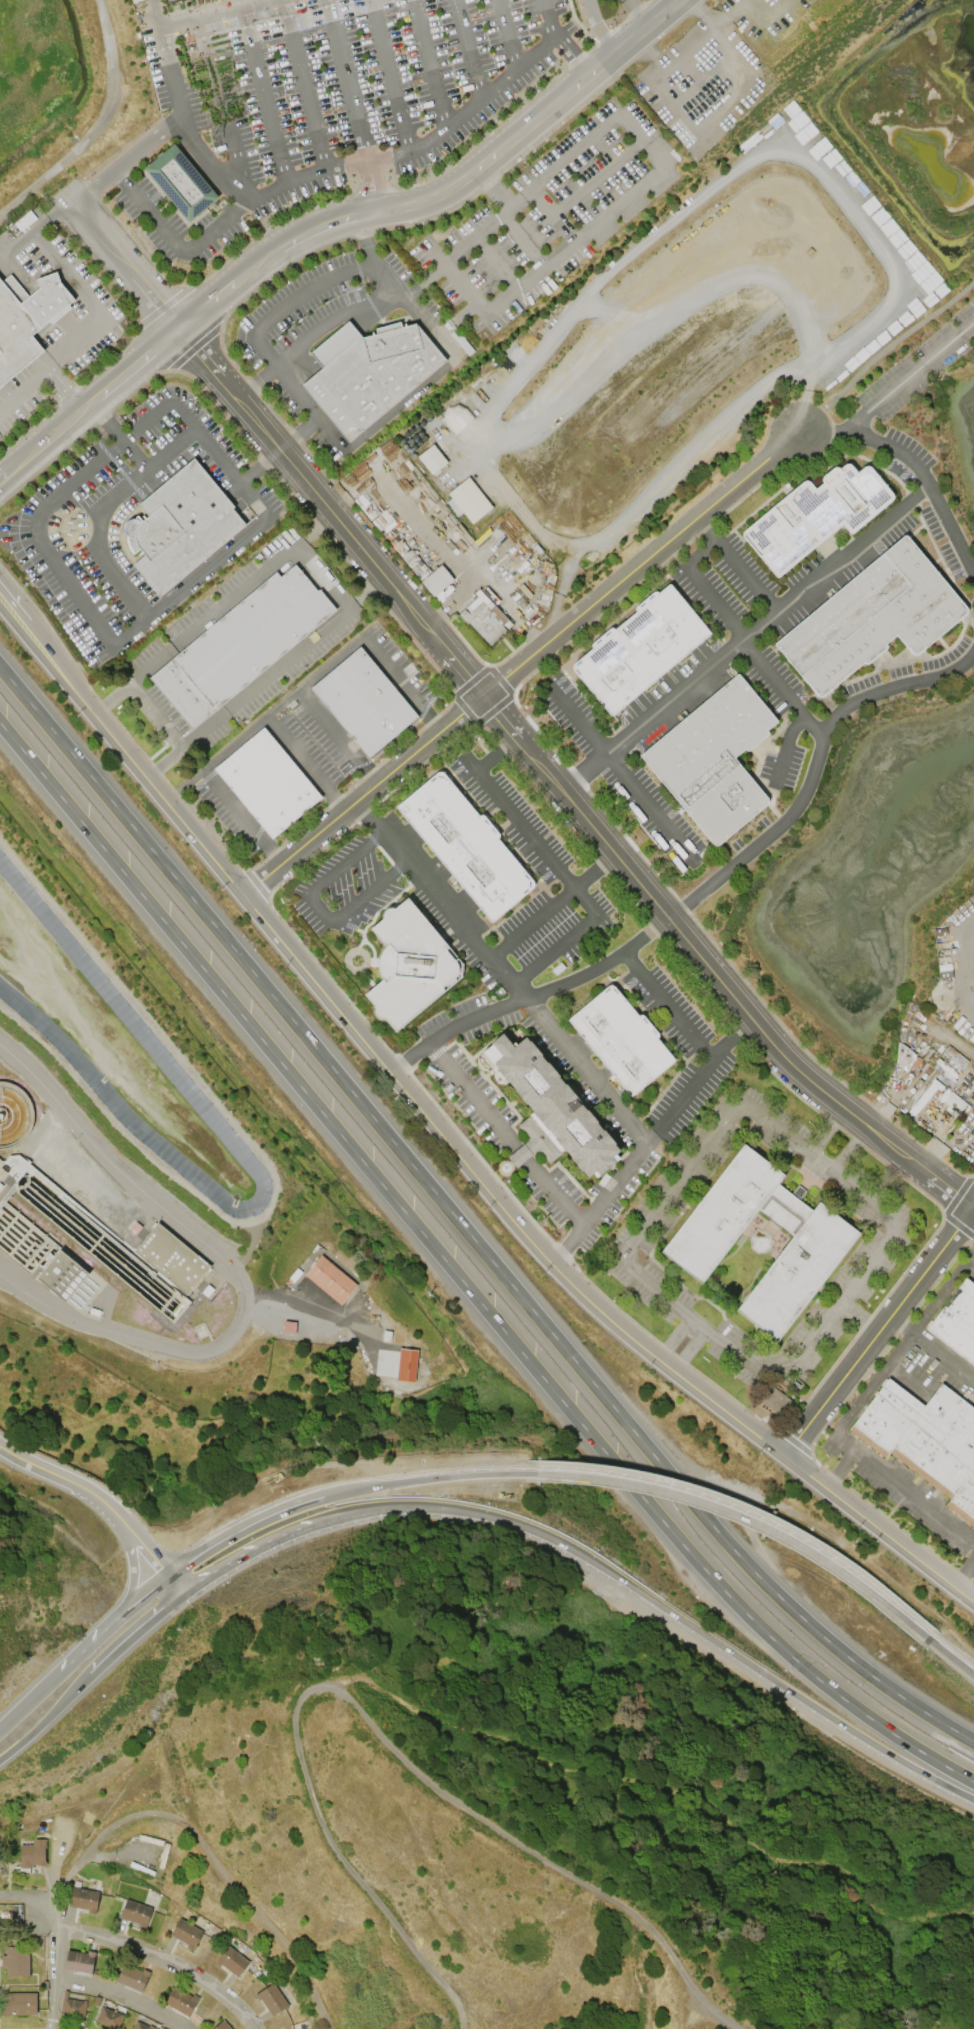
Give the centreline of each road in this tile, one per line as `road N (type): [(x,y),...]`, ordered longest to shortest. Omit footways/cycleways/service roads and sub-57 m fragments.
road 1 (motorway): [(973,1742),(849,1659),(735,1552),(0,667)]
road 2 (motorway): [(0,724),(726,1594),(842,1699),(973,1783)]
road 3 (residential): [(178,329),(773,1046),(972,1208)]
road 4 (tertiary): [(783,1457),(553,1266),(0,596)]
road 5 (residential): [(731,2028),(697,2001),(634,1920),(437,1797),(344,1700),(330,1692),(306,1697),(293,1735),(322,1829),(458,2005),(462,2028)]
road 6 (residential): [(973,654),(948,676),(837,714),(790,818),(623,955),(448,1034),(392,1075)]
road 7 (motorway): [(321,1525),(380,1511),(442,1510),(549,1539),(973,1800)]
road 8 (residential): [(244,896),(798,434)]
road 9 (residential): [(178,329),(301,236),(452,188),(678,0)]
road 10 (residential): [(330,2028),(281,1941),(175,1818),(135,1815),(101,1834),(68,1877),(53,1922)]
road 11 (motorway): [(930,1642),(825,1561),(740,1516),(649,1487),(536,1474)]
road 12 (track): [(973,1915),(891,1905),(805,1858),(746,1844),(690,1780)]
road 13 (residential): [(783,1457),(972,1208)]
road 14 (residential): [(0,1897),(37,1900),(64,1929),(174,1966),(225,1998),(249,2028)]
road 15 (residential): [(798,434),(845,433),(906,458),(973,576)]
road 16 (tertiary): [(973,1605),(783,1457)]
road 17 (tertiary): [(0,1448),(103,1504),(182,1595)]
road 18 (residential): [(0,478),(178,329)]
road 19 (motorway): [(536,1474),(439,1478),(323,1500)]
road 20 (residential): [(60,186),(178,329)]
road 21 (motorway): [(323,1500),(240,1533),(170,1579)]
road 22 (motorway): [(182,1595),(253,1552),(321,1525)]
road 23 (residential): [(180,2028),(112,1993),(53,1980)]
road 24 (primary): [(0,1758),(91,1676)]
road 25 (primary): [(91,1676),(182,1595)]

